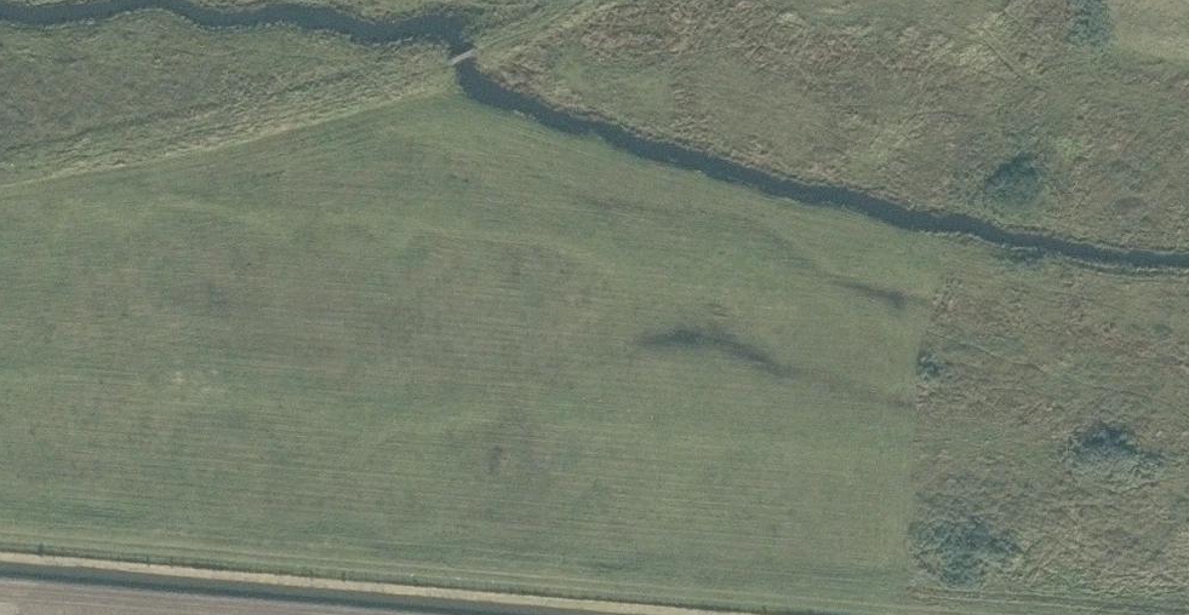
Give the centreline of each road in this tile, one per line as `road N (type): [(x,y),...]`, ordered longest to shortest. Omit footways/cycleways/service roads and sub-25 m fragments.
road 1 (track): [(987,614),(0,538)]
road 2 (track): [(0,166),(172,147),(443,62),(582,0)]
road 3 (track): [(286,614),(0,591)]

